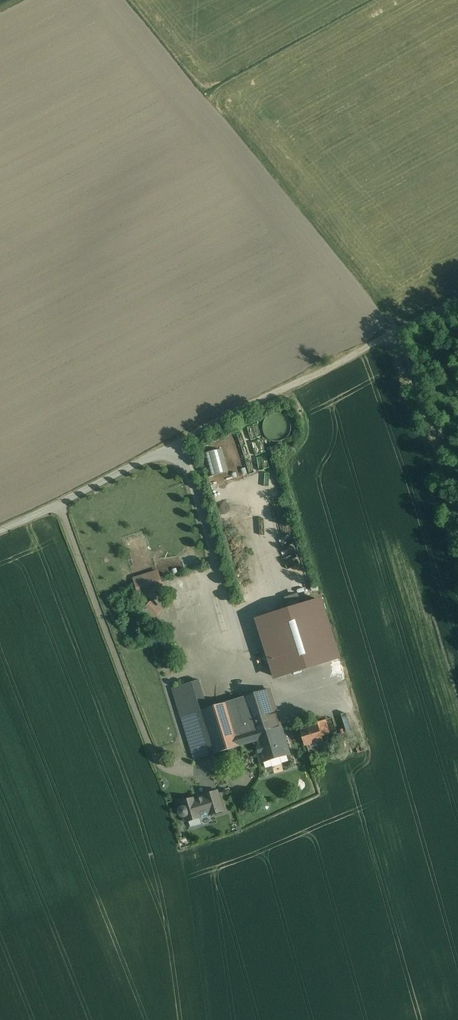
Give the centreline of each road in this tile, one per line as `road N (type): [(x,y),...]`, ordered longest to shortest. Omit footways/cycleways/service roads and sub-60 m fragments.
road 1 (unclassified): [(392,335),(112,480),(0,528)]
road 2 (track): [(457,517),(406,347),(392,335)]

